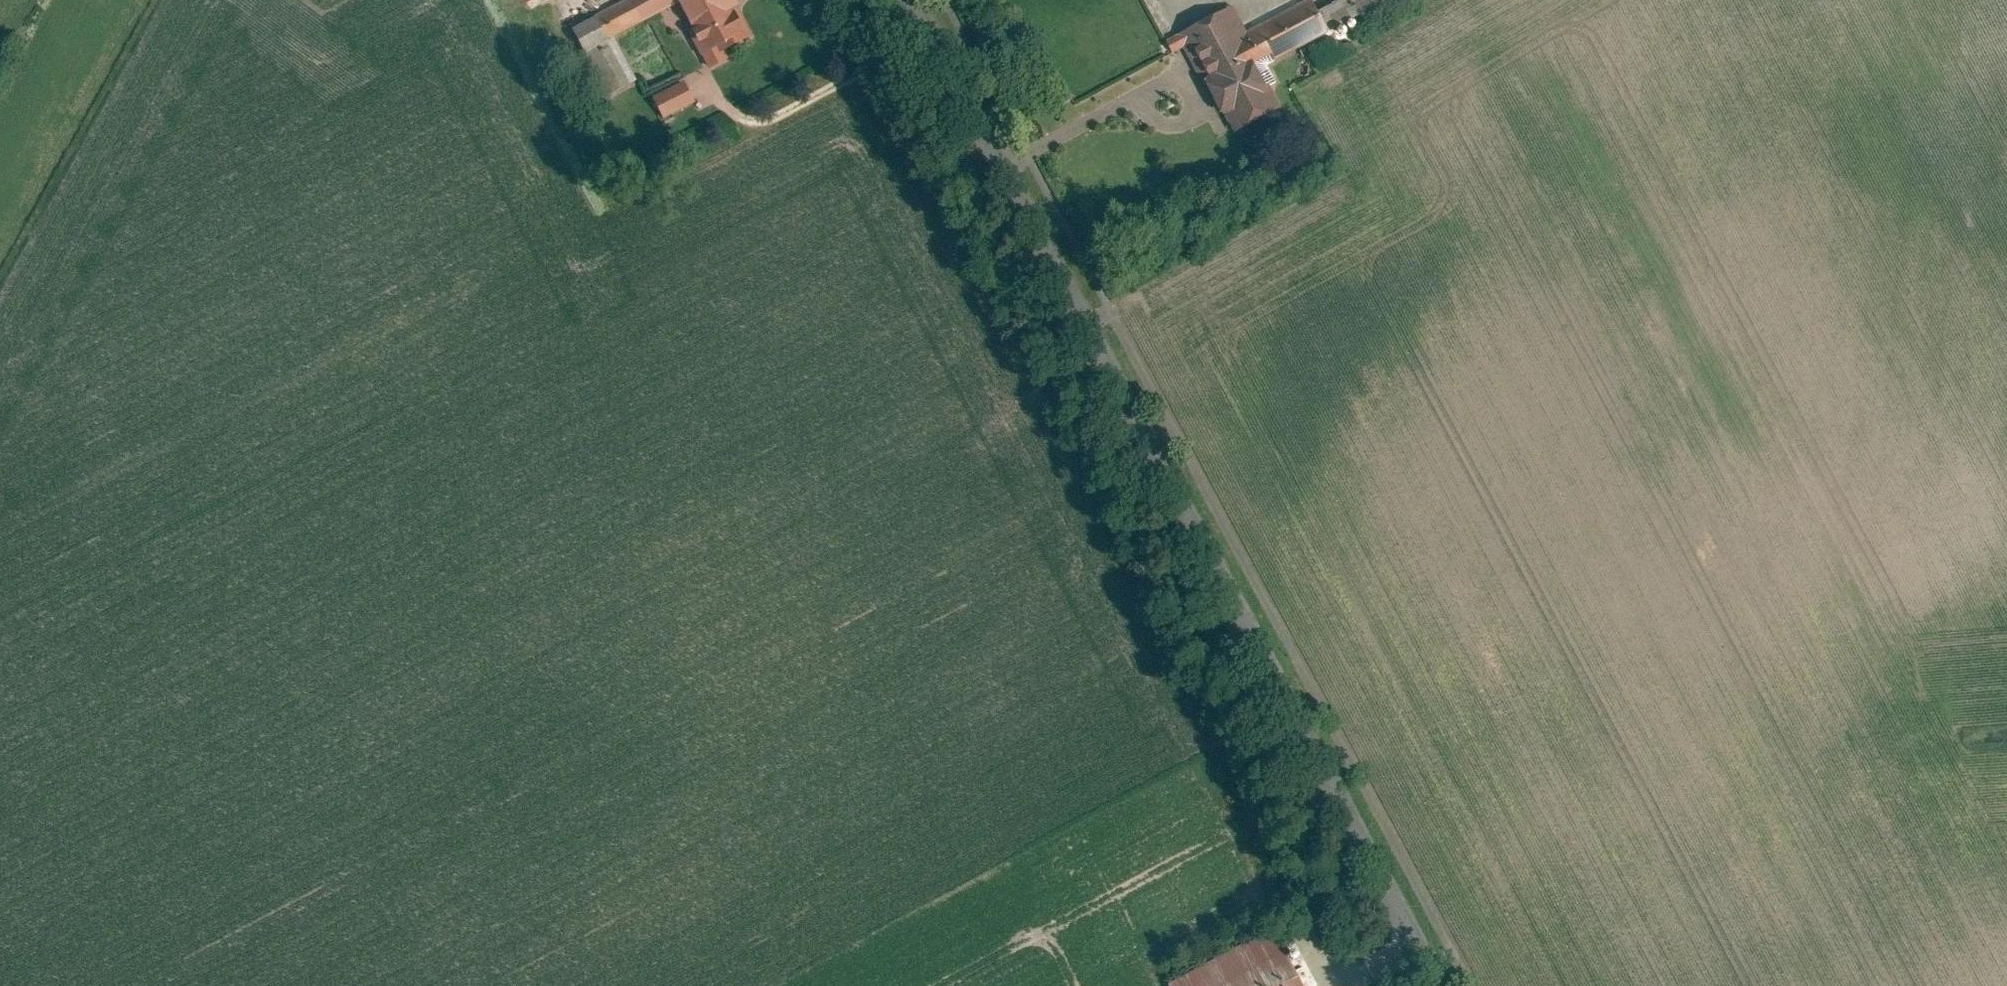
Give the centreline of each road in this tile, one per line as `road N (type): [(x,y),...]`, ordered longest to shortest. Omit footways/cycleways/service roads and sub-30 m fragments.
road 1 (residential): [(1444,985),(918,0)]

